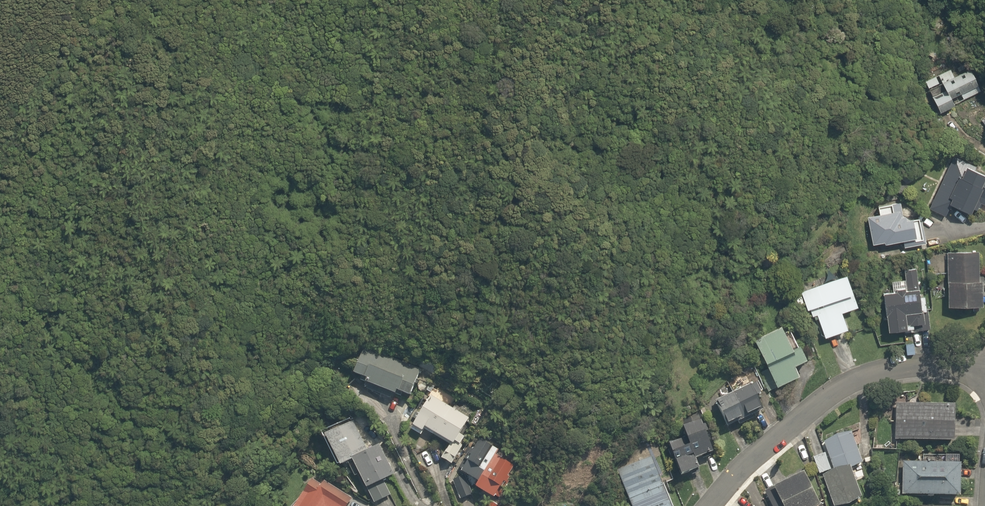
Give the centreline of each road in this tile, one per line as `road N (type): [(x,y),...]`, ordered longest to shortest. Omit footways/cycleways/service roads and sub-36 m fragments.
road 1 (residential): [(711,505),(776,438),(847,383),(901,366),(984,367)]

